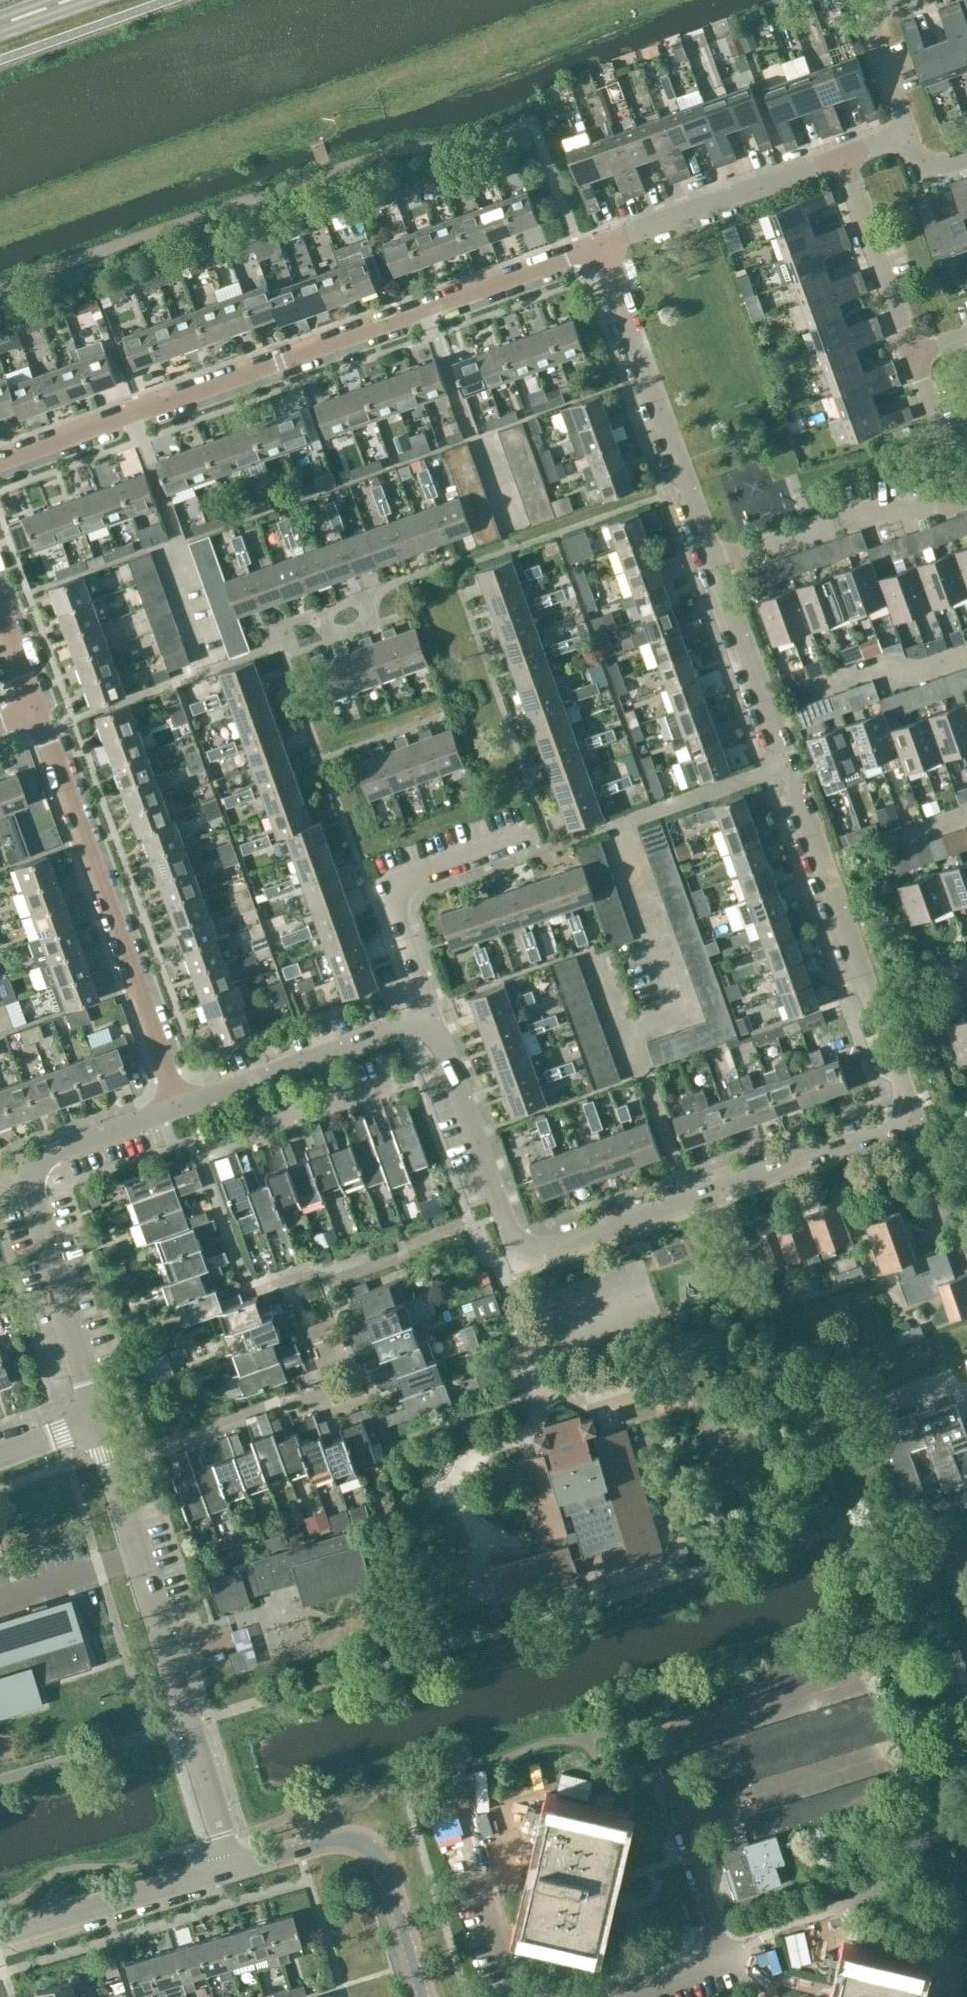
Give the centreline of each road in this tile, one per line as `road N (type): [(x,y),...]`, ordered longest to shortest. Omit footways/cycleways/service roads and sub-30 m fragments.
road 1 (residential): [(908,1118),(519,1252),(434,1012)]
road 2 (residential): [(0,461),(596,247)]
road 3 (residential): [(908,1118),(716,567)]
road 4 (residential): [(232,1869),(99,1420)]
road 5 (residential): [(180,1104),(38,713)]
road 6 (residential): [(716,567),(596,247)]
road 7 (residential): [(424,1996),(370,1845),(328,1839),(232,1869)]
road 8 (residential): [(434,1012),(391,884),(528,834)]
road 9 (residential): [(99,1420),(20,1161)]
road 10 (residential): [(180,1104),(434,1012)]
road 11 (residential): [(596,247),(845,158)]
road 12 (residential): [(716,567),(839,521),(959,498)]
road 13 (residential): [(0,1938),(232,1869)]
road 14 (residential): [(912,350),(845,158)]
road 15 (residential): [(909,135),(869,22),(929,0)]
road 16 (residential): [(798,694),(880,667),(909,674),(966,654)]
road 17 (residential): [(20,1161),(180,1104)]
road 18 (residential): [(959,498),(912,350)]
road 19 (residential): [(609,1996),(725,1960)]

